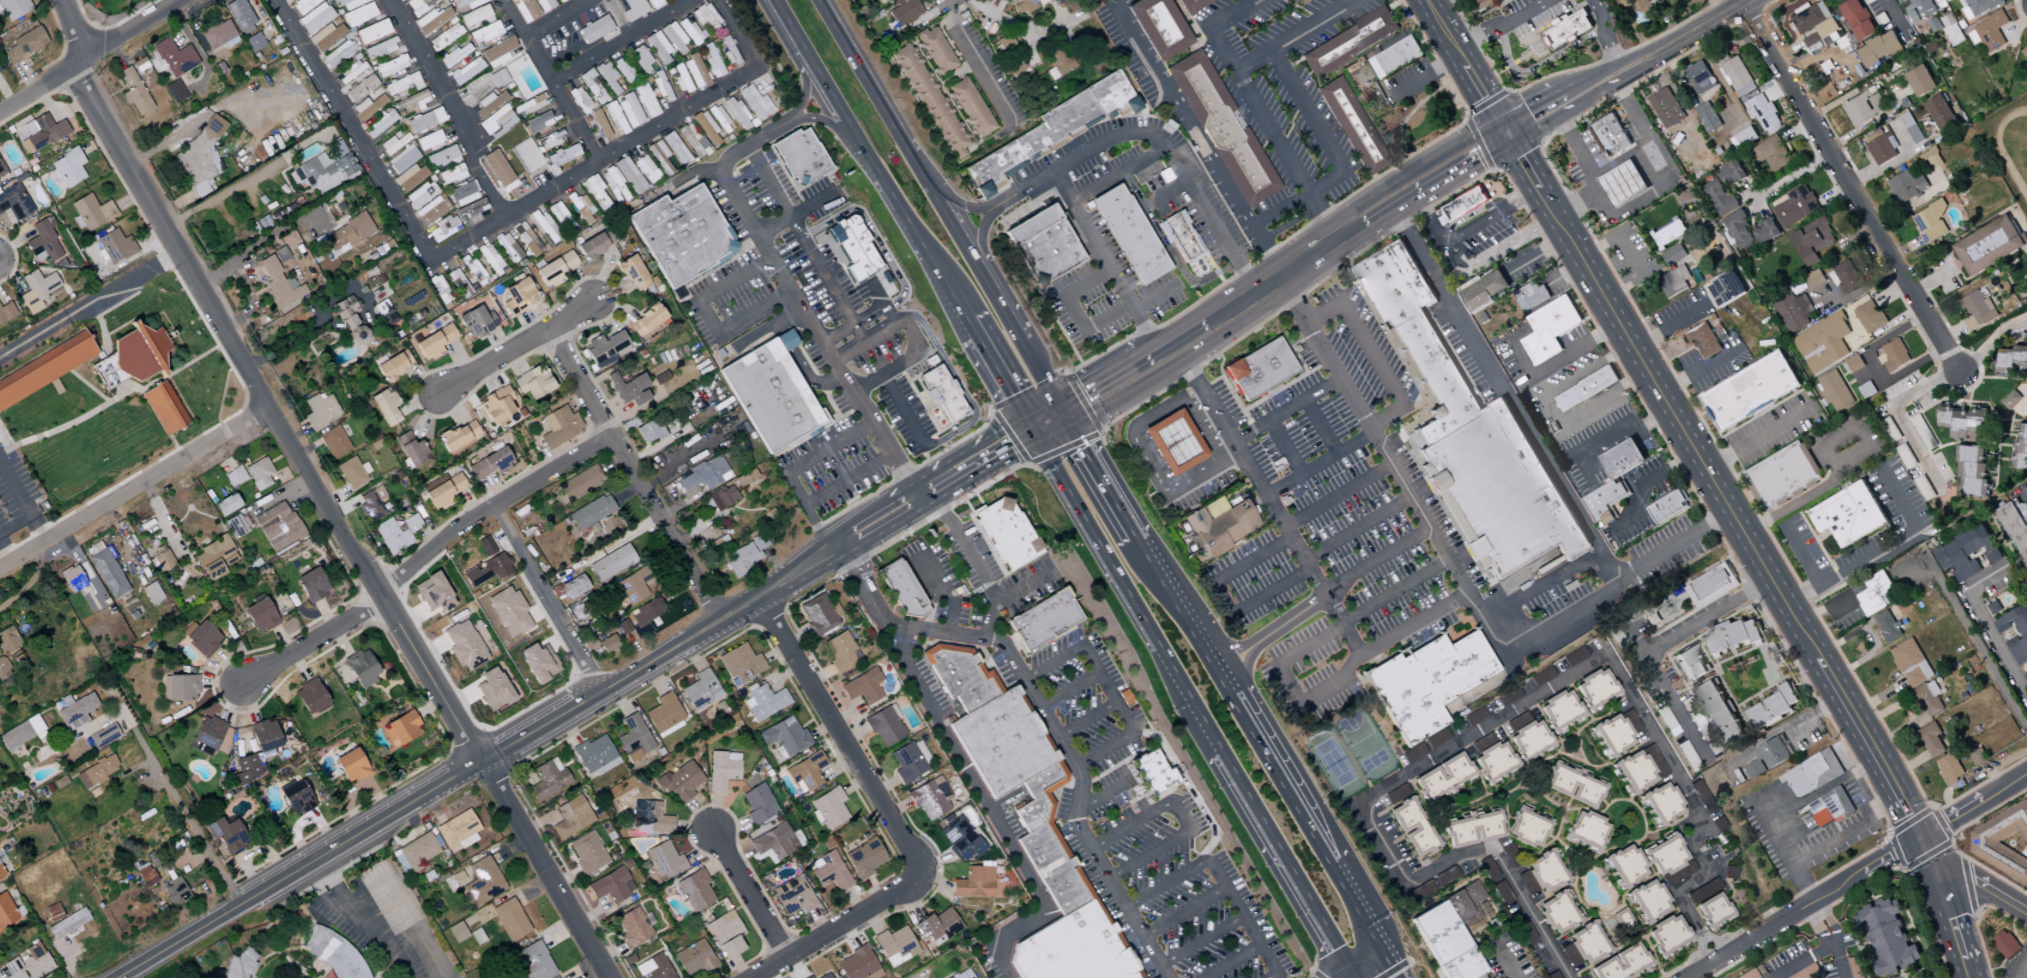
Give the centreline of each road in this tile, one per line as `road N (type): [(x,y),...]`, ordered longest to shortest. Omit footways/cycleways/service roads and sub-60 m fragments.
road 1 (residential): [(60,0),(77,43),(77,82),(479,763)]
road 2 (tertiary): [(1515,145),(1921,838)]
road 3 (tertiary): [(1030,430),(479,763)]
road 4 (primary): [(1383,948),(1135,536)]
road 5 (residential): [(1744,4),(1963,374)]
road 6 (tertiary): [(479,763),(114,977)]
road 7 (residential): [(275,0),(430,252),(445,254),(505,217)]
road 8 (primary): [(773,0),(964,318)]
road 9 (residential): [(757,595),(914,857),(915,879),(905,888)]
road 10 (residential): [(548,331),(719,619)]
road 11 (residential): [(268,409),(0,569)]
road 12 (residential): [(378,598),(448,535),(610,438)]
road 13 (residential): [(1921,838),(1685,977)]
road 14 (primary): [(1217,740),(1352,965)]
road 15 (primary): [(1030,430),(1161,647)]
road 16 (residential): [(479,763),(607,977)]
road 17 (residential): [(388,0),(505,217)]
road 18 (residential): [(494,507),(600,693)]
road 19 (residential): [(182,0),(0,112)]
road 20 (primary): [(925,184),(817,0)]
road 21 (tertiary): [(1069,428),(1185,361),(1229,316)]
road 22 (residential): [(599,163),(751,71),(752,58)]
road 23 (residential): [(502,0),(599,163)]
road 24 (tertiary): [(1351,222),(1393,218),(1515,145)]
road 25 (tertiary): [(1501,121),(1361,204),(1351,222)]
road 26 (residential): [(593,303),(437,397)]
road 27 (residential): [(905,888),(750,977)]
road 28 (residential): [(549,79),(704,0)]
road 29 (residential): [(378,598),(240,686)]
road 30 (tertiary): [(1921,838),(1971,977)]
road 31 (residential): [(786,956),(710,831)]
road 32 (tertiary): [(1427,0),(1501,121)]
road 33 (primary): [(996,301),(925,184)]
road 34 (tertiary): [(1921,838),(2026,912)]
road 35 (primary): [(996,301),(981,226),(1019,192)]
road 36 (primary): [(1135,536),(1069,428)]
road 37 (tertiary): [(1921,838),(2026,773)]
road 38 (tertiary): [(1351,222),(1255,295)]

